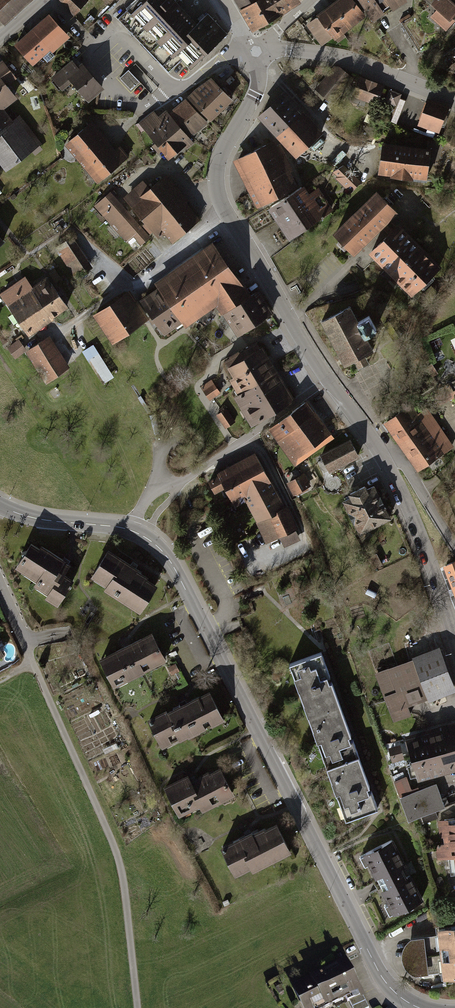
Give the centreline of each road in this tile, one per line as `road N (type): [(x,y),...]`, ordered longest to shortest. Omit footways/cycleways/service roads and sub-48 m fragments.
road 1 (tertiary): [(421,1007),(380,975),(168,558),(128,530)]
road 2 (track): [(0,681),(33,663),(107,830),(124,881),(138,1007)]
road 3 (tertiary): [(253,98),(218,164),(219,198),(326,381)]
road 4 (residential): [(173,89),(114,30),(90,42),(89,60),(123,98),(159,101)]
road 5 (unclassified): [(252,52),(340,57),(454,100)]
road 6 (residential): [(151,492),(185,483),(326,381)]
road 7 (tertiary): [(385,462),(454,646)]
road 8 (tertiary): [(128,530),(25,515),(0,504)]

